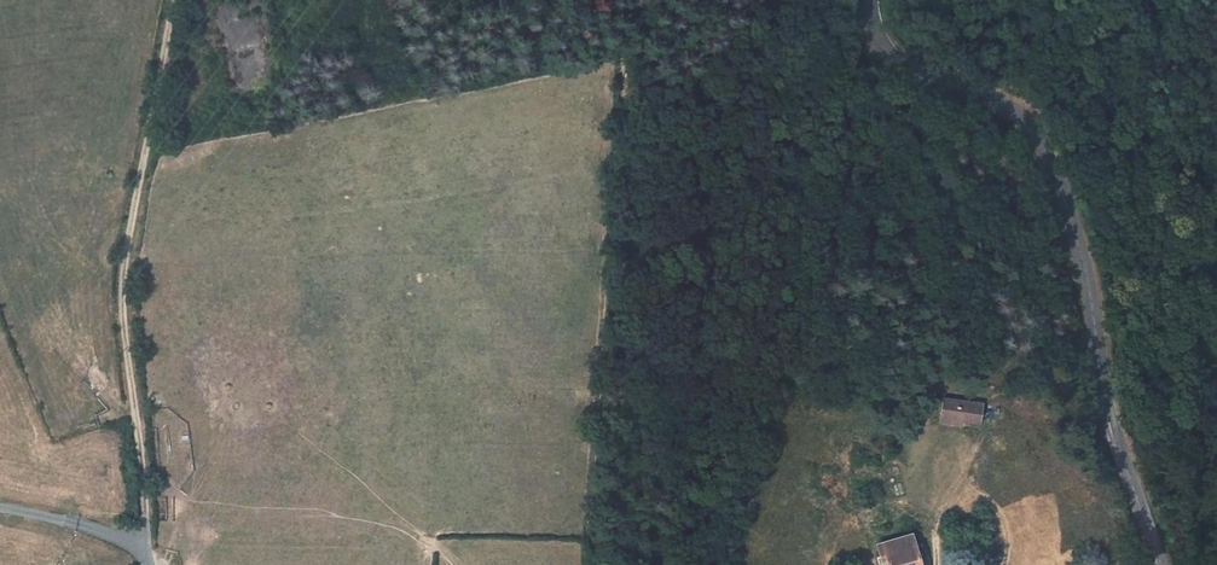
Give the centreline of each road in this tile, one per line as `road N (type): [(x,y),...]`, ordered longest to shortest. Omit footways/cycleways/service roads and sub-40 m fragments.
road 1 (tertiary): [(1165,564),(1108,408),(1080,252),(1052,162),(1013,111),(890,58),(873,34),(868,0)]
road 2 (track): [(171,0),(122,259),(146,547)]

